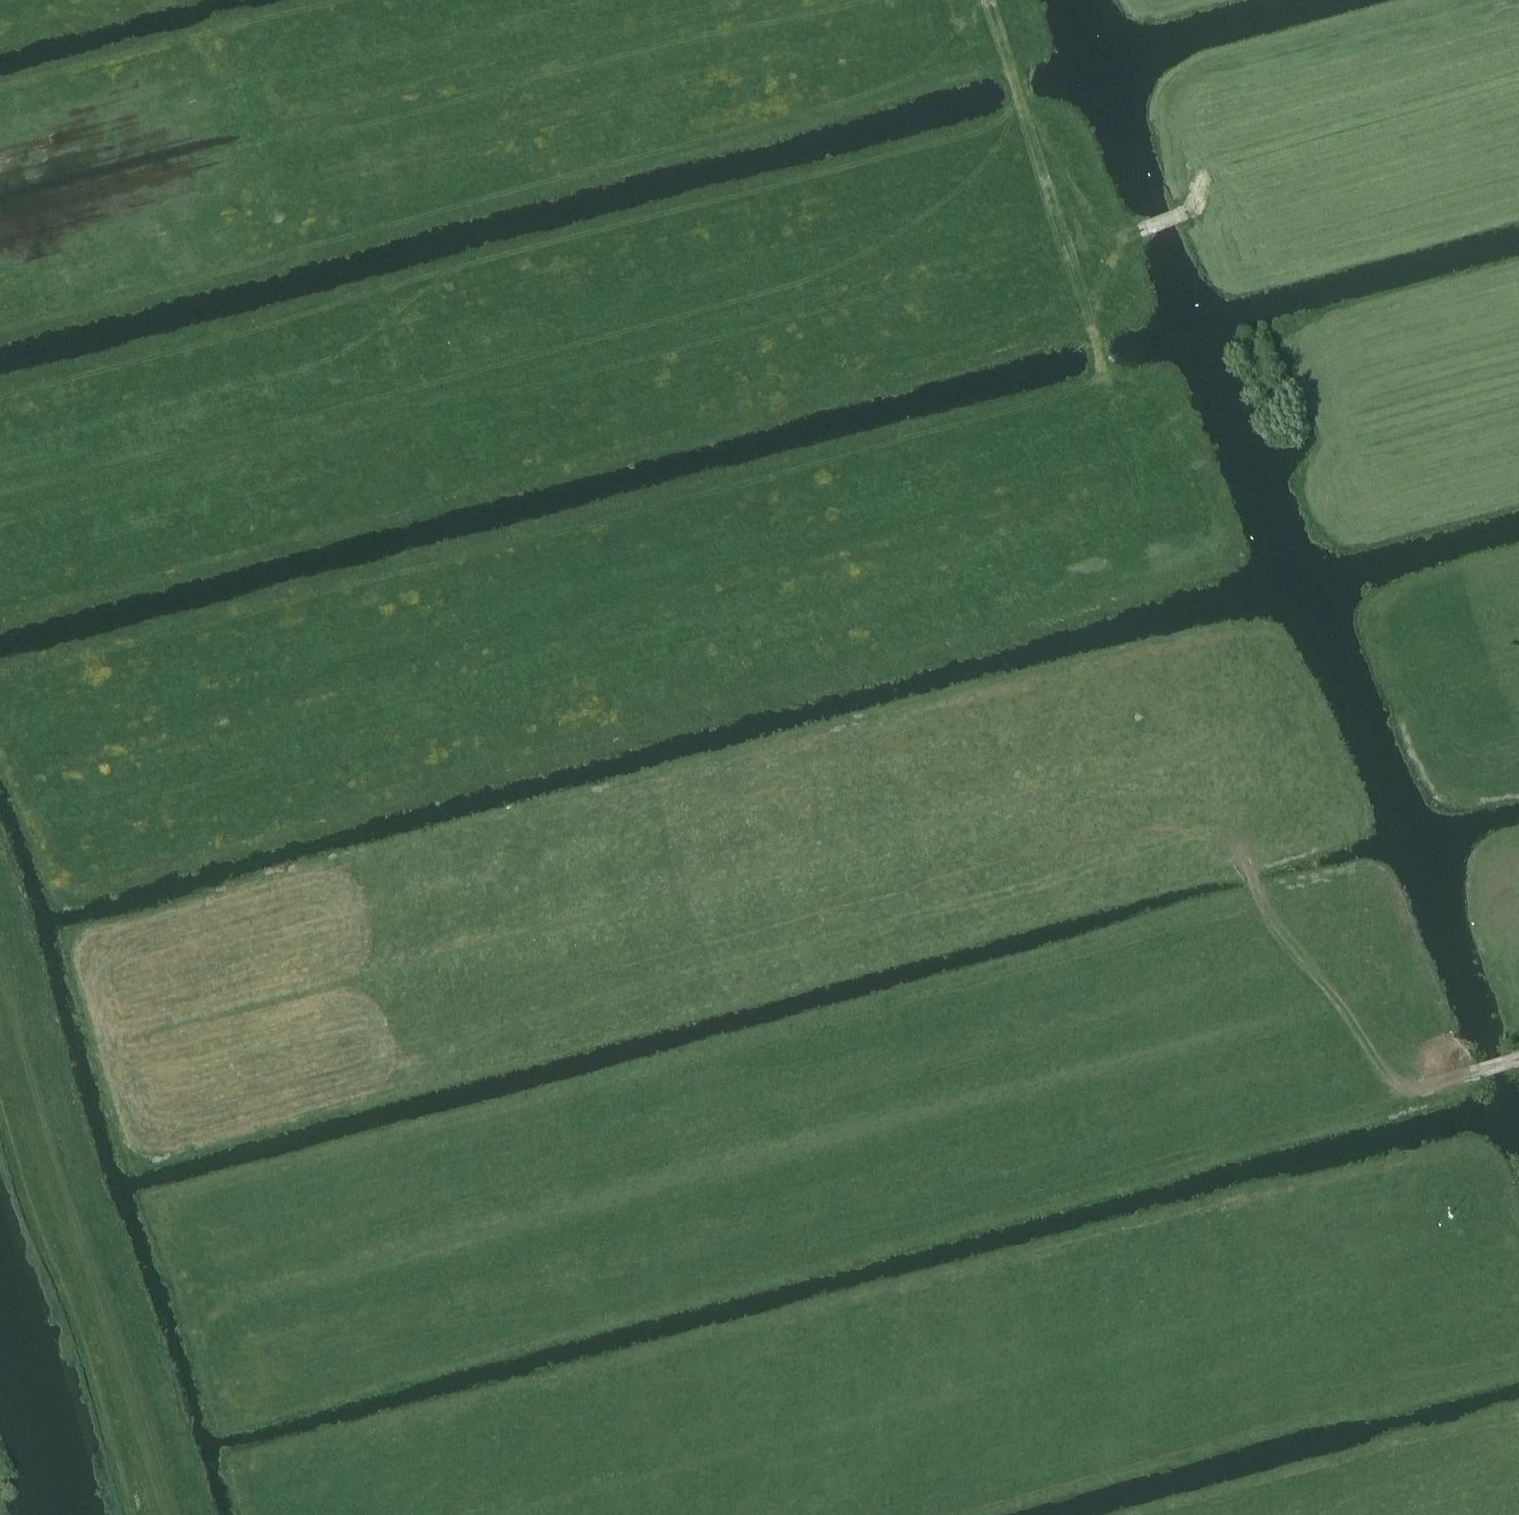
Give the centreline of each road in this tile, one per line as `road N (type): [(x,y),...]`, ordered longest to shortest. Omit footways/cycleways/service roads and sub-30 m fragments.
road 1 (track): [(1112,392),(991,0)]
road 2 (track): [(1249,860),(1258,897),(1400,1085),(1426,1094),(1518,1063)]
road 3 (track): [(1262,193),(1136,237)]

